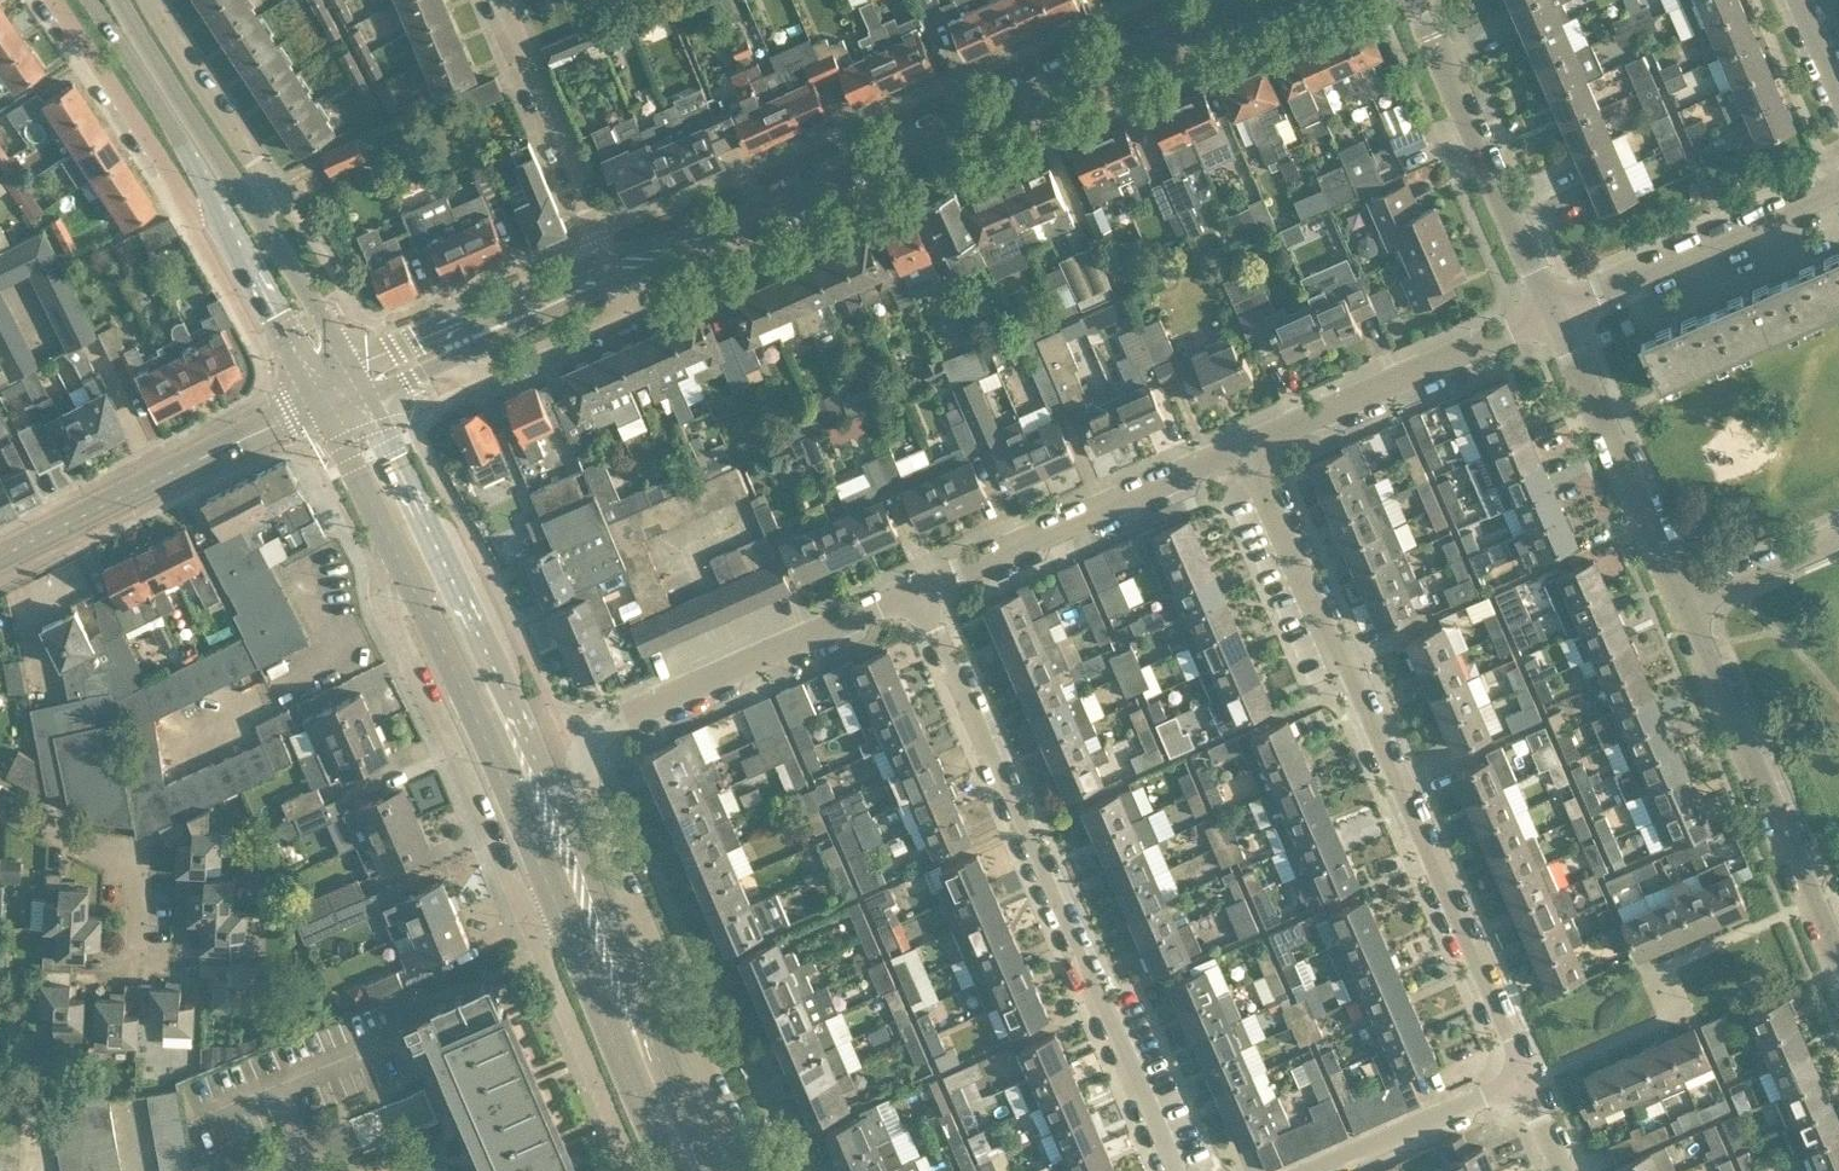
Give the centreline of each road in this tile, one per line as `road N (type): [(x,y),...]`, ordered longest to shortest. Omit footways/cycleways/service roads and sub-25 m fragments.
road 1 (residential): [(1524,1081),(1395,768),(1347,660),(1326,635),(1244,443)]
road 2 (tertiary): [(615,273),(1240,0)]
road 3 (residential): [(1163,1170),(913,586)]
road 4 (secondary): [(556,793),(359,385)]
road 5 (residential): [(601,817),(583,769),(590,736),(913,586)]
road 6 (secondary): [(716,1170),(556,793)]
road 7 (residential): [(391,548),(381,579),(384,609),(526,916)]
road 8 (secondary): [(391,548),(553,905)]
road 9 (residential): [(1838,962),(1685,603)]
road 10 (residential): [(760,1170),(601,817)]
road 11 (residential): [(913,586),(1244,443)]
road 12 (tertiary): [(0,556),(323,402)]
road 13 (residential): [(1244,443),(1553,308)]
road 14 (residential): [(1553,308),(1417,0)]
road 15 (residential): [(1685,603),(1553,308)]
road 16 (residential): [(1553,308),(1838,181)]
road 17 (residential): [(495,0),(615,273)]
road 18 (secondary): [(553,905),(673,1170)]
road 19 (residential): [(60,0),(187,206),(225,215)]
road 20 (residential): [(526,916),(635,1170)]
road 21 (secondary): [(92,0),(225,215)]
road 22 (secondary): [(256,212),(120,0)]
road 23 (residential): [(256,212),(261,167),(150,0)]
road 24 (residential): [(138,959),(143,875),(0,801)]
road 25 (residential): [(435,350),(484,375),(603,323),(617,299),(615,273)]
road 26 (residential): [(1312,1170),(1524,1081)]
road 27 (secondary): [(225,215),(323,402)]
road 28 (secondary): [(359,385),(325,315),(256,212)]
road 29 (tertiary): [(435,350),(615,273)]
road 30 (residential): [(1685,603),(1838,535)]
road 31 (secondary): [(323,402),(391,548)]

